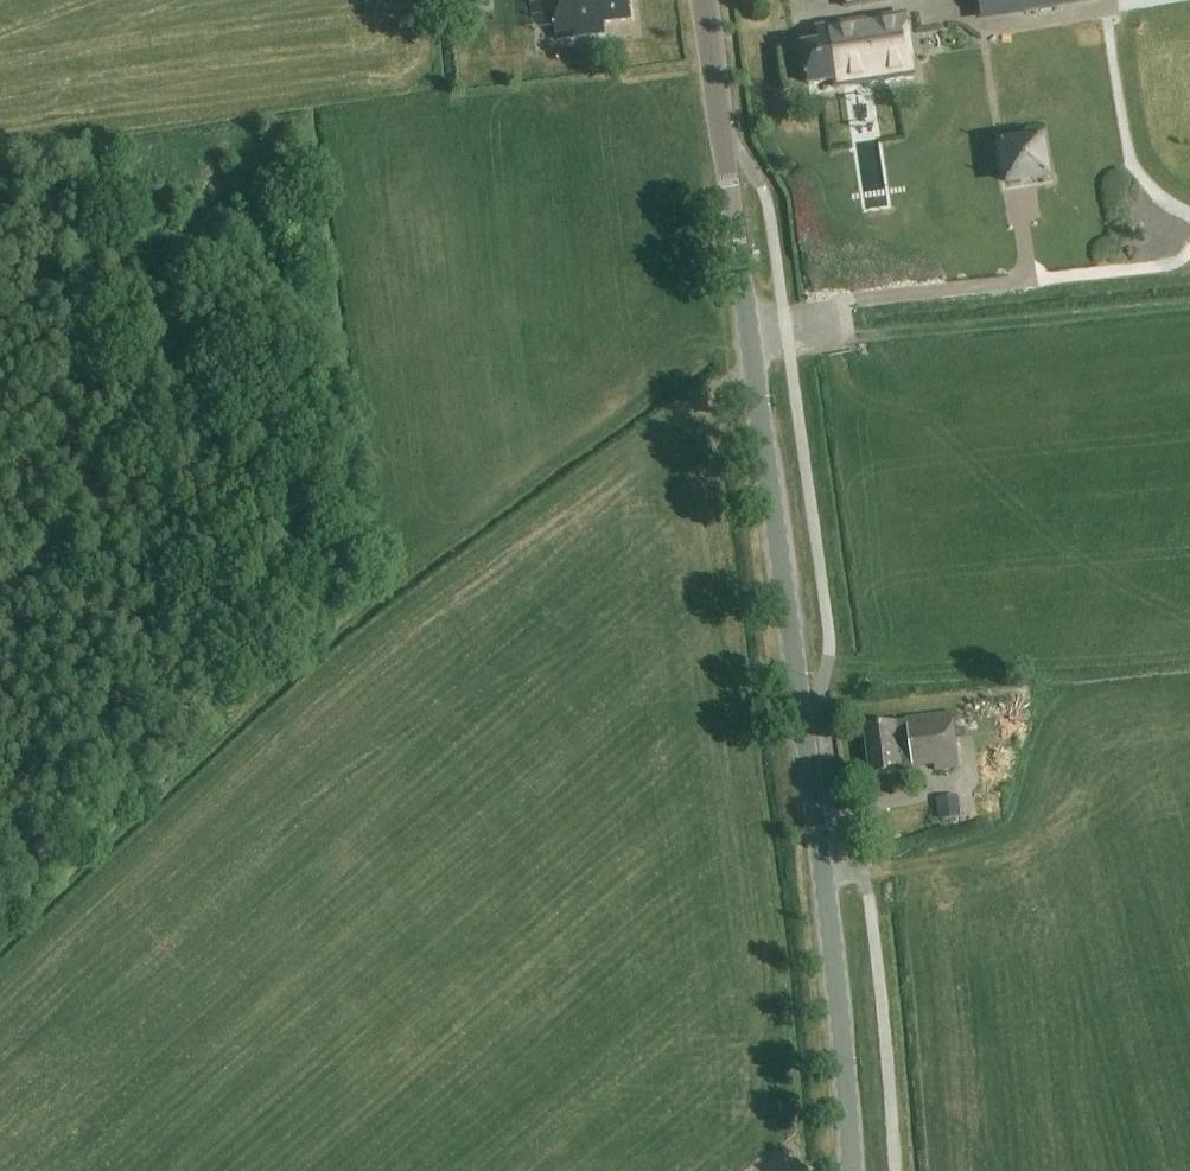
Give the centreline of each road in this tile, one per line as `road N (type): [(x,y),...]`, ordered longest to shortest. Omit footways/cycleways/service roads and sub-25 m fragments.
road 1 (tertiary): [(851,1170),(843,1030),(705,0)]

